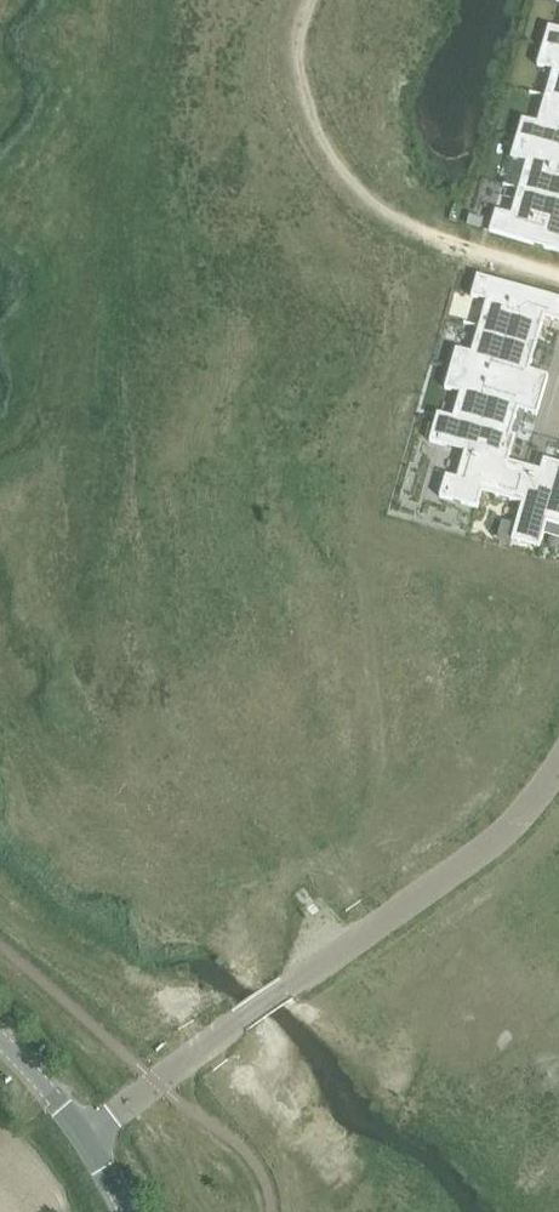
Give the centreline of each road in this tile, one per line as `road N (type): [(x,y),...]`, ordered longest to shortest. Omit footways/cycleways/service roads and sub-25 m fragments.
road 1 (residential): [(156,1082),(482,854),(558,749)]
road 2 (unclassified): [(82,1138),(0,1042)]

